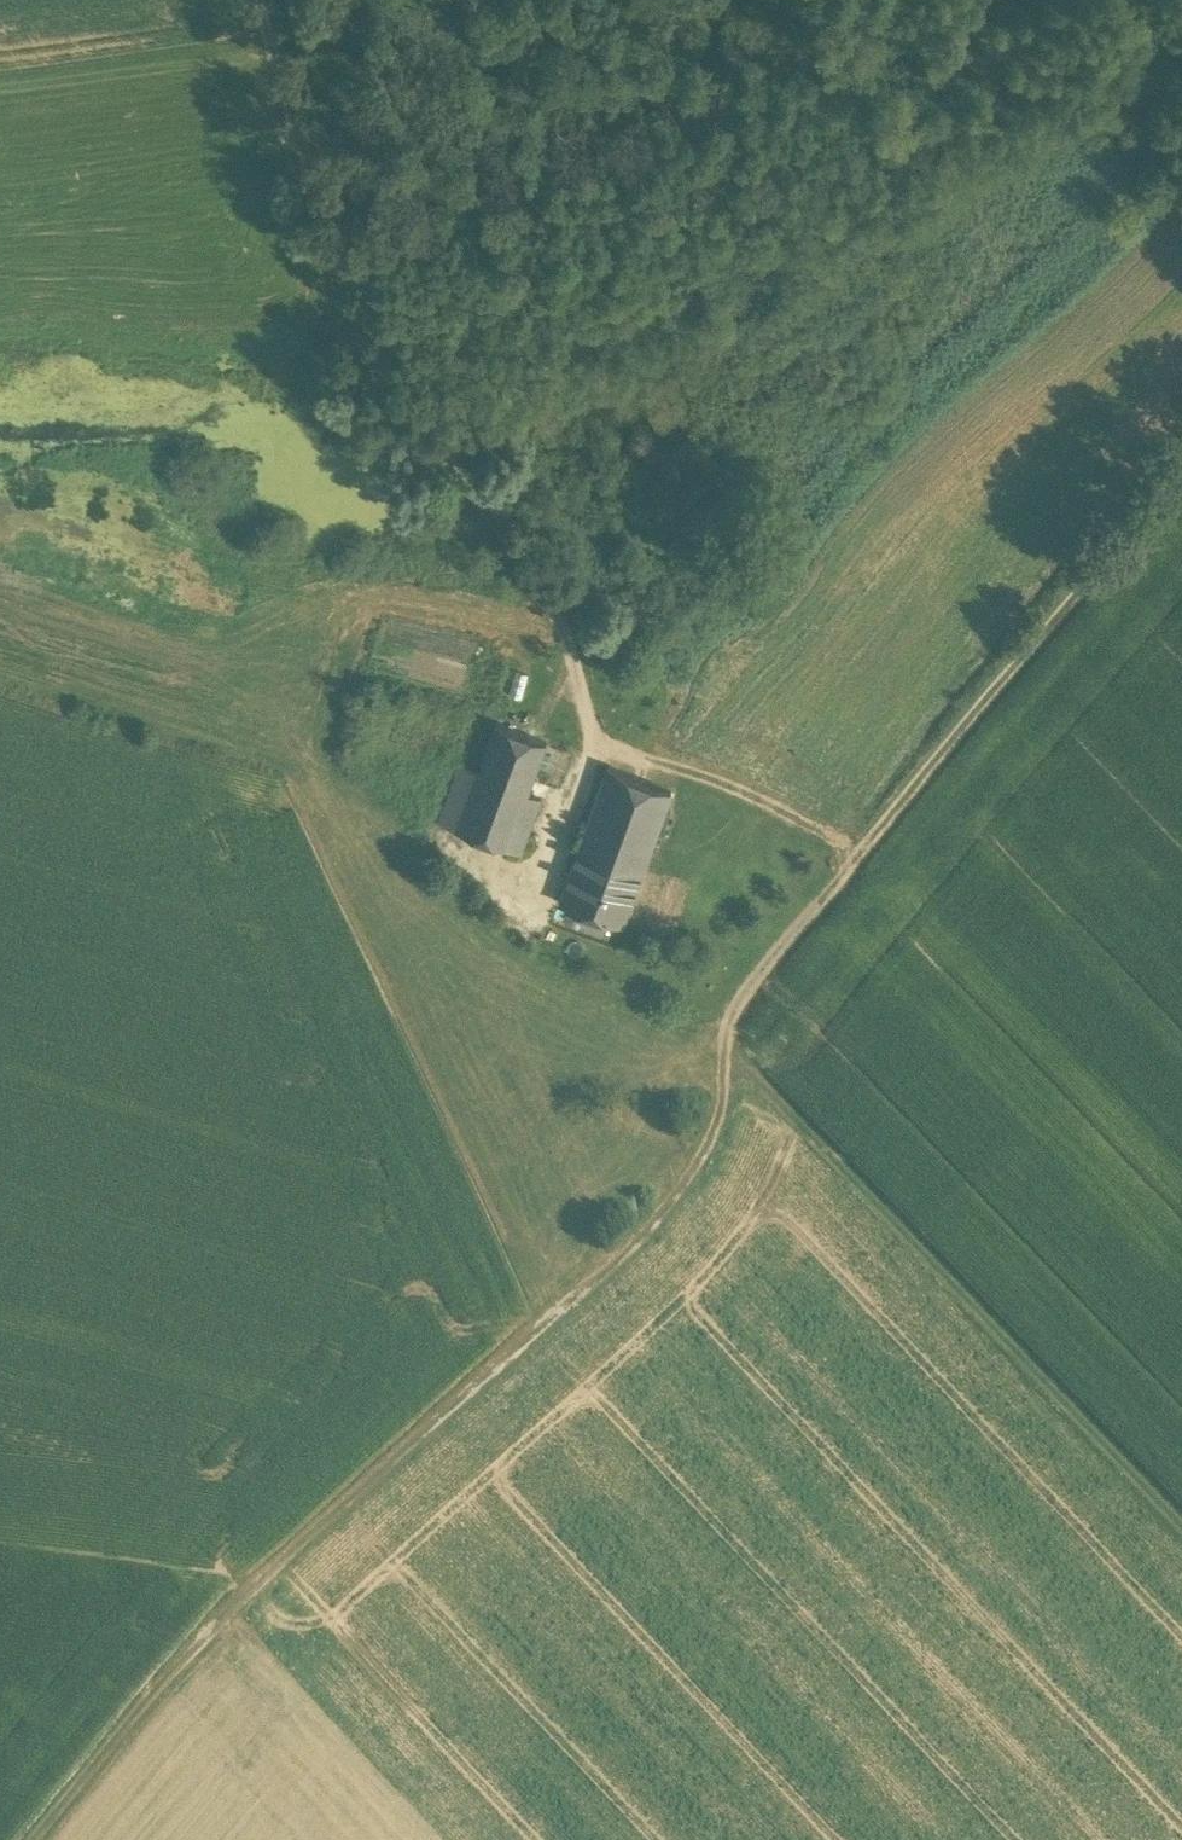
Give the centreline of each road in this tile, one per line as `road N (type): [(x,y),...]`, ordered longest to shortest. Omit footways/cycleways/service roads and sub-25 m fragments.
road 1 (track): [(37,1839),(205,1639),(631,1247),(678,1191),(724,1107),(726,1023),(751,985),(1181,472)]
road 2 (track): [(262,0),(334,223),(440,451),(533,570),(607,738),(740,816),(799,925)]
road 3 (track): [(531,889),(603,729)]

